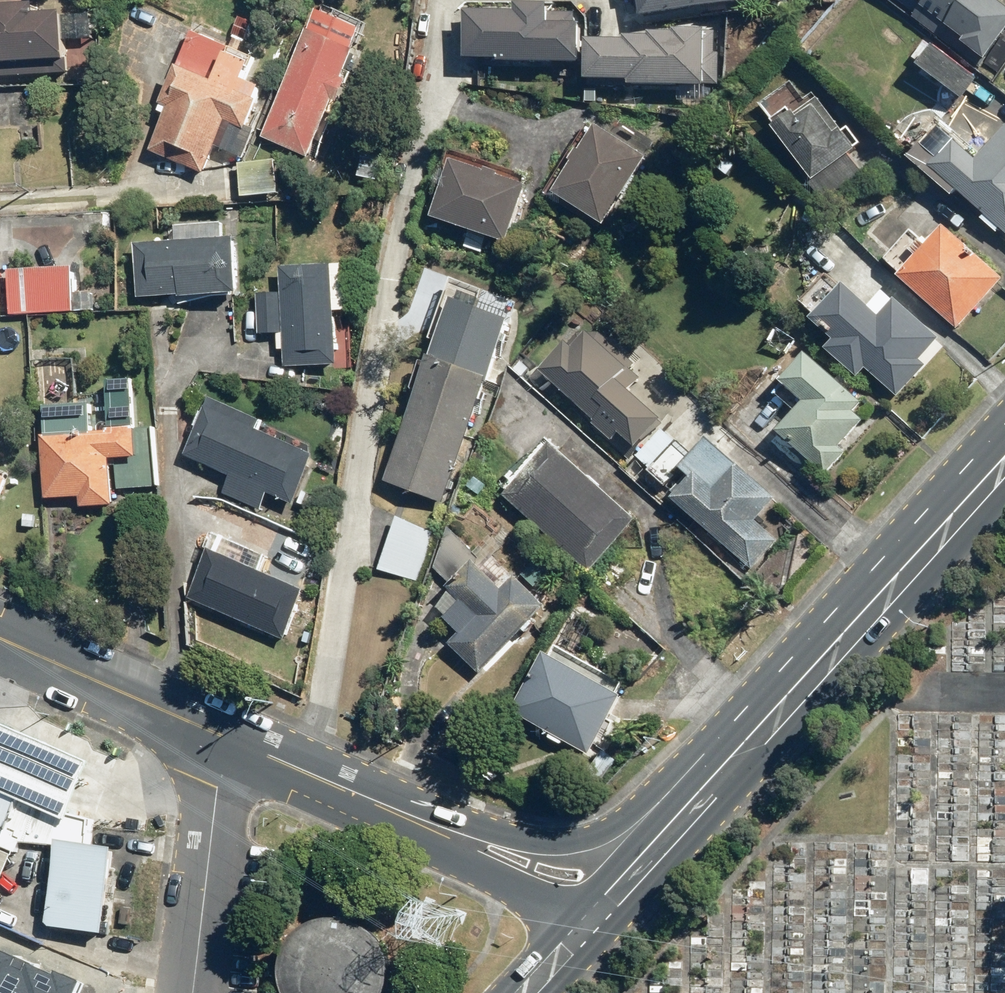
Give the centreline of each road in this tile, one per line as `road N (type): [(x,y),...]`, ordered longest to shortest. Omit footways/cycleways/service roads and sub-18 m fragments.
road 1 (primary): [(1004,461),(711,793)]
road 2 (secondary): [(420,821),(561,845),(711,793)]
road 3 (secondary): [(193,992),(224,737)]
road 4 (secondary): [(0,635),(224,737)]
road 5 (secondary): [(224,737),(420,821)]
road 6 (secondary): [(591,925),(480,870),(420,821)]
road 7 (primary): [(711,793),(591,925)]

